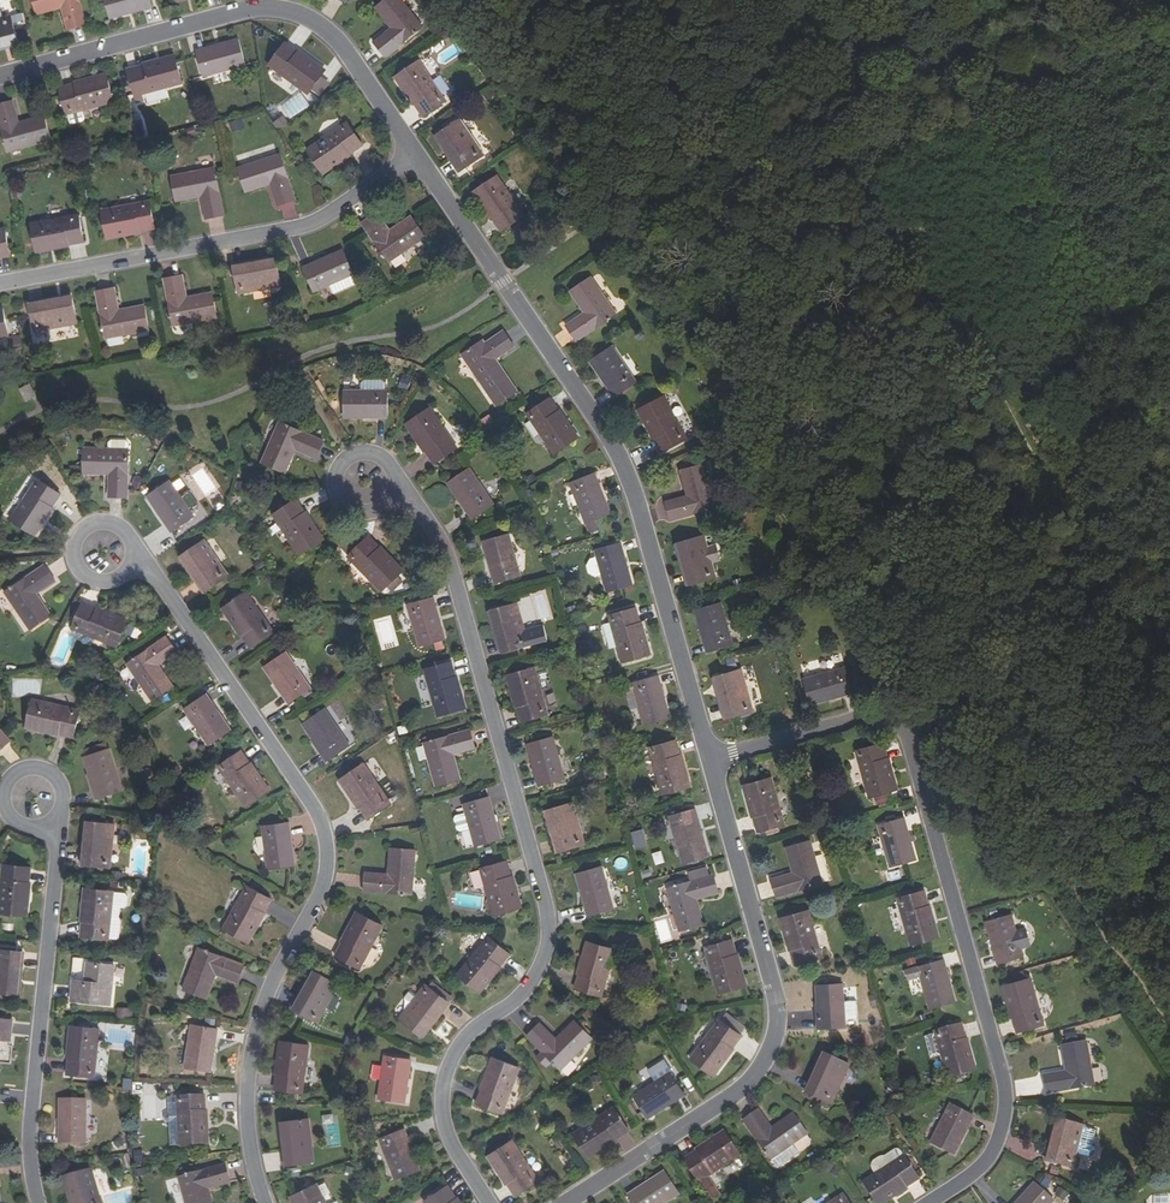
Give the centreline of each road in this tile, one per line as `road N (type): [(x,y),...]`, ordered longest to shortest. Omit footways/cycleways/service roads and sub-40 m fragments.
road 1 (residential): [(484,1202),(438,1115),(442,1074),(466,1030),(519,995),(539,960),(544,915),(446,544),(394,493)]
road 2 (residential): [(925,1202),(965,1177),(995,1142),(1002,1090),(903,734),(886,721),(858,717),(708,760)]
road 3 (residential): [(262,1202),(243,1119),(255,1018),(321,880),(324,846),(312,809),(139,561)]
road 4 (residential): [(708,760),(628,472),(413,152)]
road 5 (residential): [(565,1202),(733,1093),(776,1037),(776,999),(708,760)]
road 6 (residential): [(413,152),(331,33),(286,9),(244,8),(0,75)]
road 7 (residential): [(413,152),(324,217),(0,282)]
road 8 (residential): [(38,1202),(27,1123),(54,823)]
road 9 (residential): [(394,493),(383,509),(355,513),(340,501),(335,482),(343,464),(360,455),(380,459),(393,473)]
road 10 (residential): [(95,585),(77,573),(70,552),(87,522),(121,521),(137,538),(139,561)]

